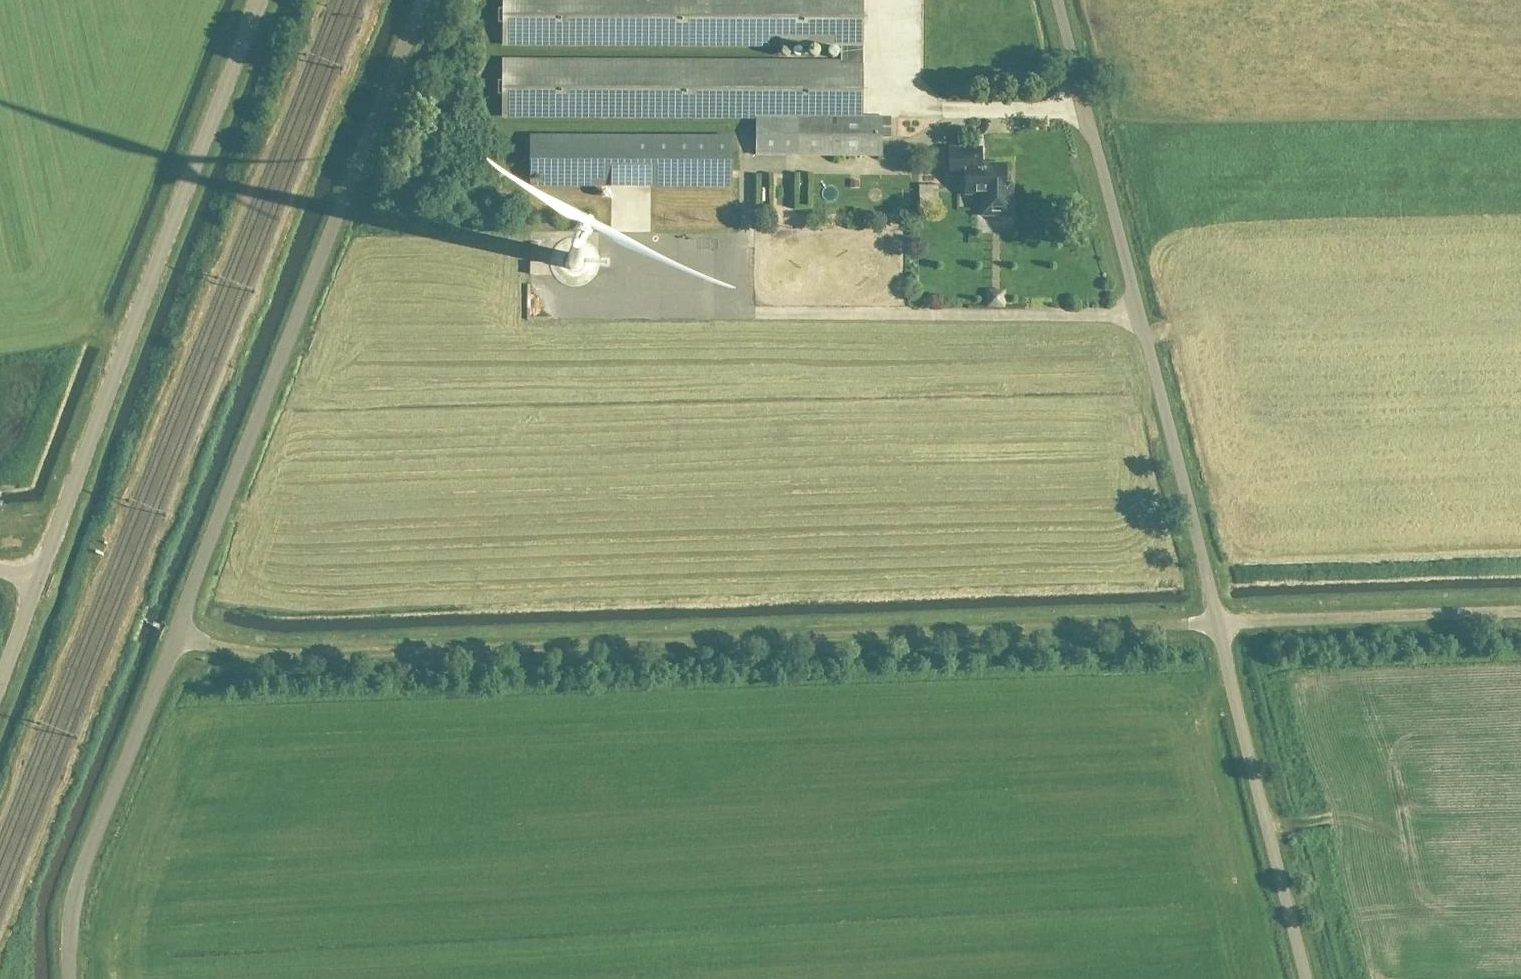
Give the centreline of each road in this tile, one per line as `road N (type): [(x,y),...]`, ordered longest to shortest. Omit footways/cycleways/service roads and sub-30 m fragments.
road 1 (unclassified): [(174,637),(281,656),(1216,625)]
road 2 (unclassified): [(174,637),(421,0)]
road 3 (unclassified): [(1216,625),(1055,0)]
road 4 (unclassified): [(34,584),(259,0)]
road 5 (unclassified): [(1307,978),(1216,625)]
road 6 (unclassified): [(68,978),(67,925),(82,865),(174,637)]
road 7 (unclassified): [(1216,625),(1520,615)]

